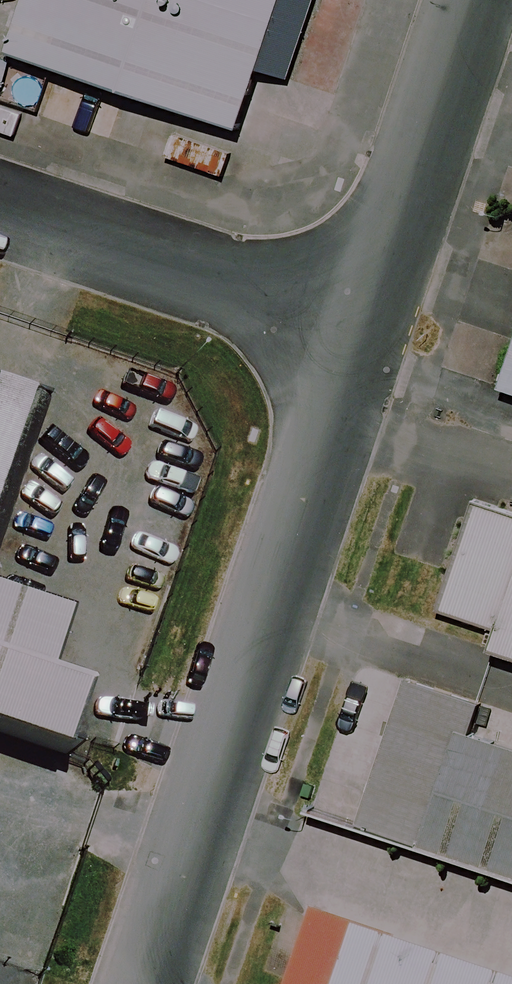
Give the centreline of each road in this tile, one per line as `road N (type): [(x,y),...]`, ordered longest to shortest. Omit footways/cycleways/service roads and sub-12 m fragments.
road 1 (unclassified): [(361,326),(148,983)]
road 2 (unclassified): [(361,326),(0,205)]
road 3 (unclassified): [(476,0),(361,326)]

